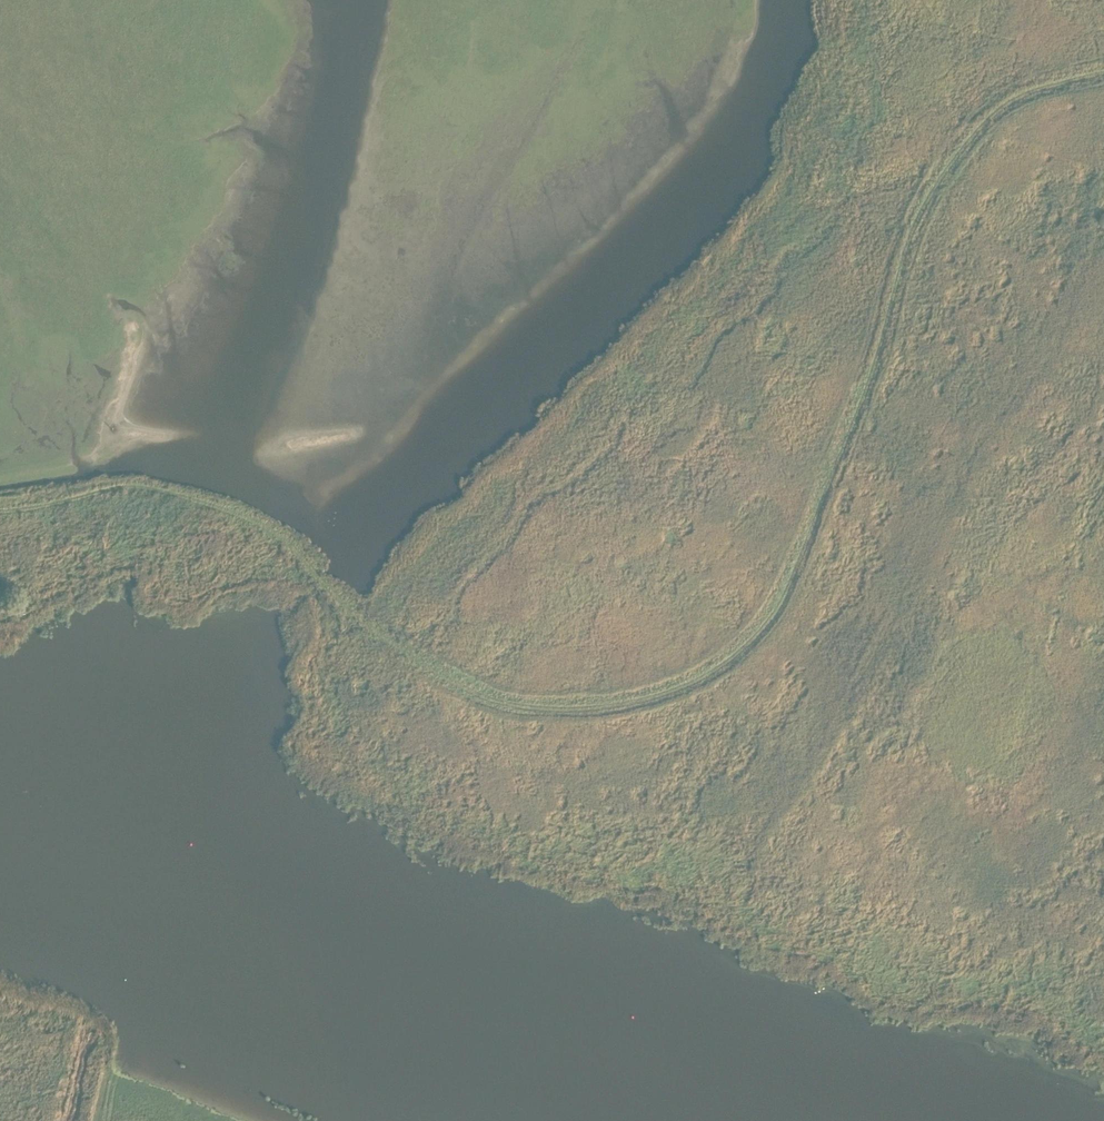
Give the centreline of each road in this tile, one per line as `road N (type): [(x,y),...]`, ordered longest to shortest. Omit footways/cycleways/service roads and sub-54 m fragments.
road 1 (track): [(1103,73),(1024,96),(991,117),(937,187),(778,609),(755,640),(697,681),(595,708),(506,705),(389,641),(268,525),(129,487),(0,510)]

